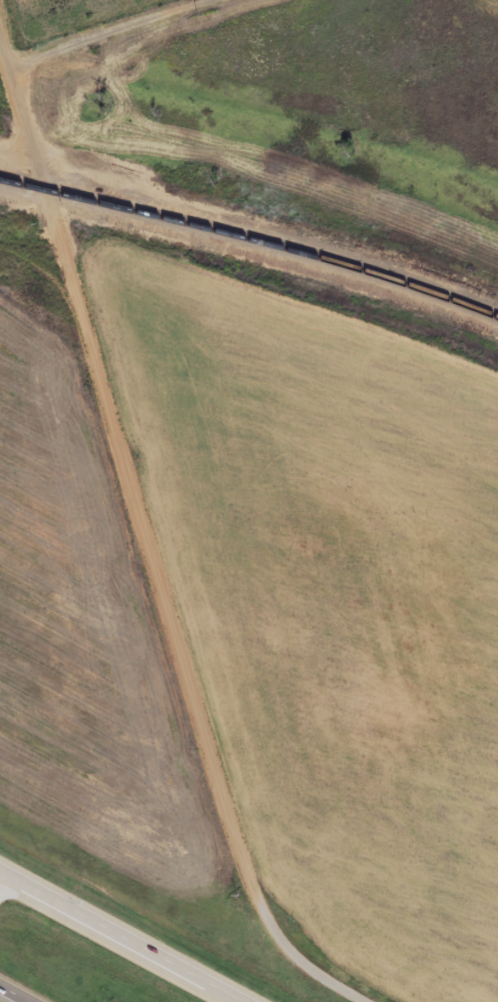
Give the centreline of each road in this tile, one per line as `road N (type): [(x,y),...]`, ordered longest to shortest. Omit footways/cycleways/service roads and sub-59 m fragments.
road 1 (residential): [(358,1001),(281,945),(258,905),(76,270),(0,43)]
road 2 (trunk): [(233,1001),(0,876)]
road 3 (residential): [(9,73),(237,0)]

